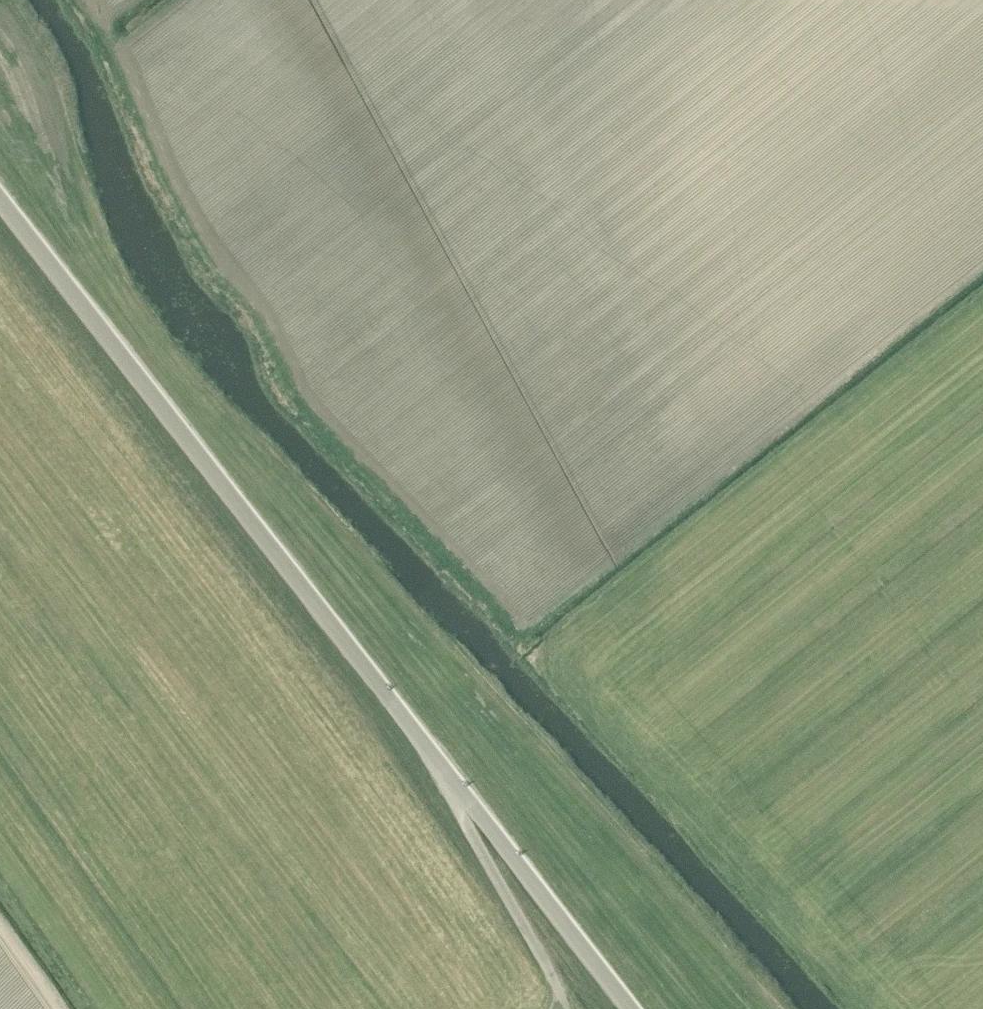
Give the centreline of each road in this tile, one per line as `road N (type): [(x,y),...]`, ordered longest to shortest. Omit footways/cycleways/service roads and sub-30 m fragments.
road 1 (unclassified): [(626,1008),(0,203)]

